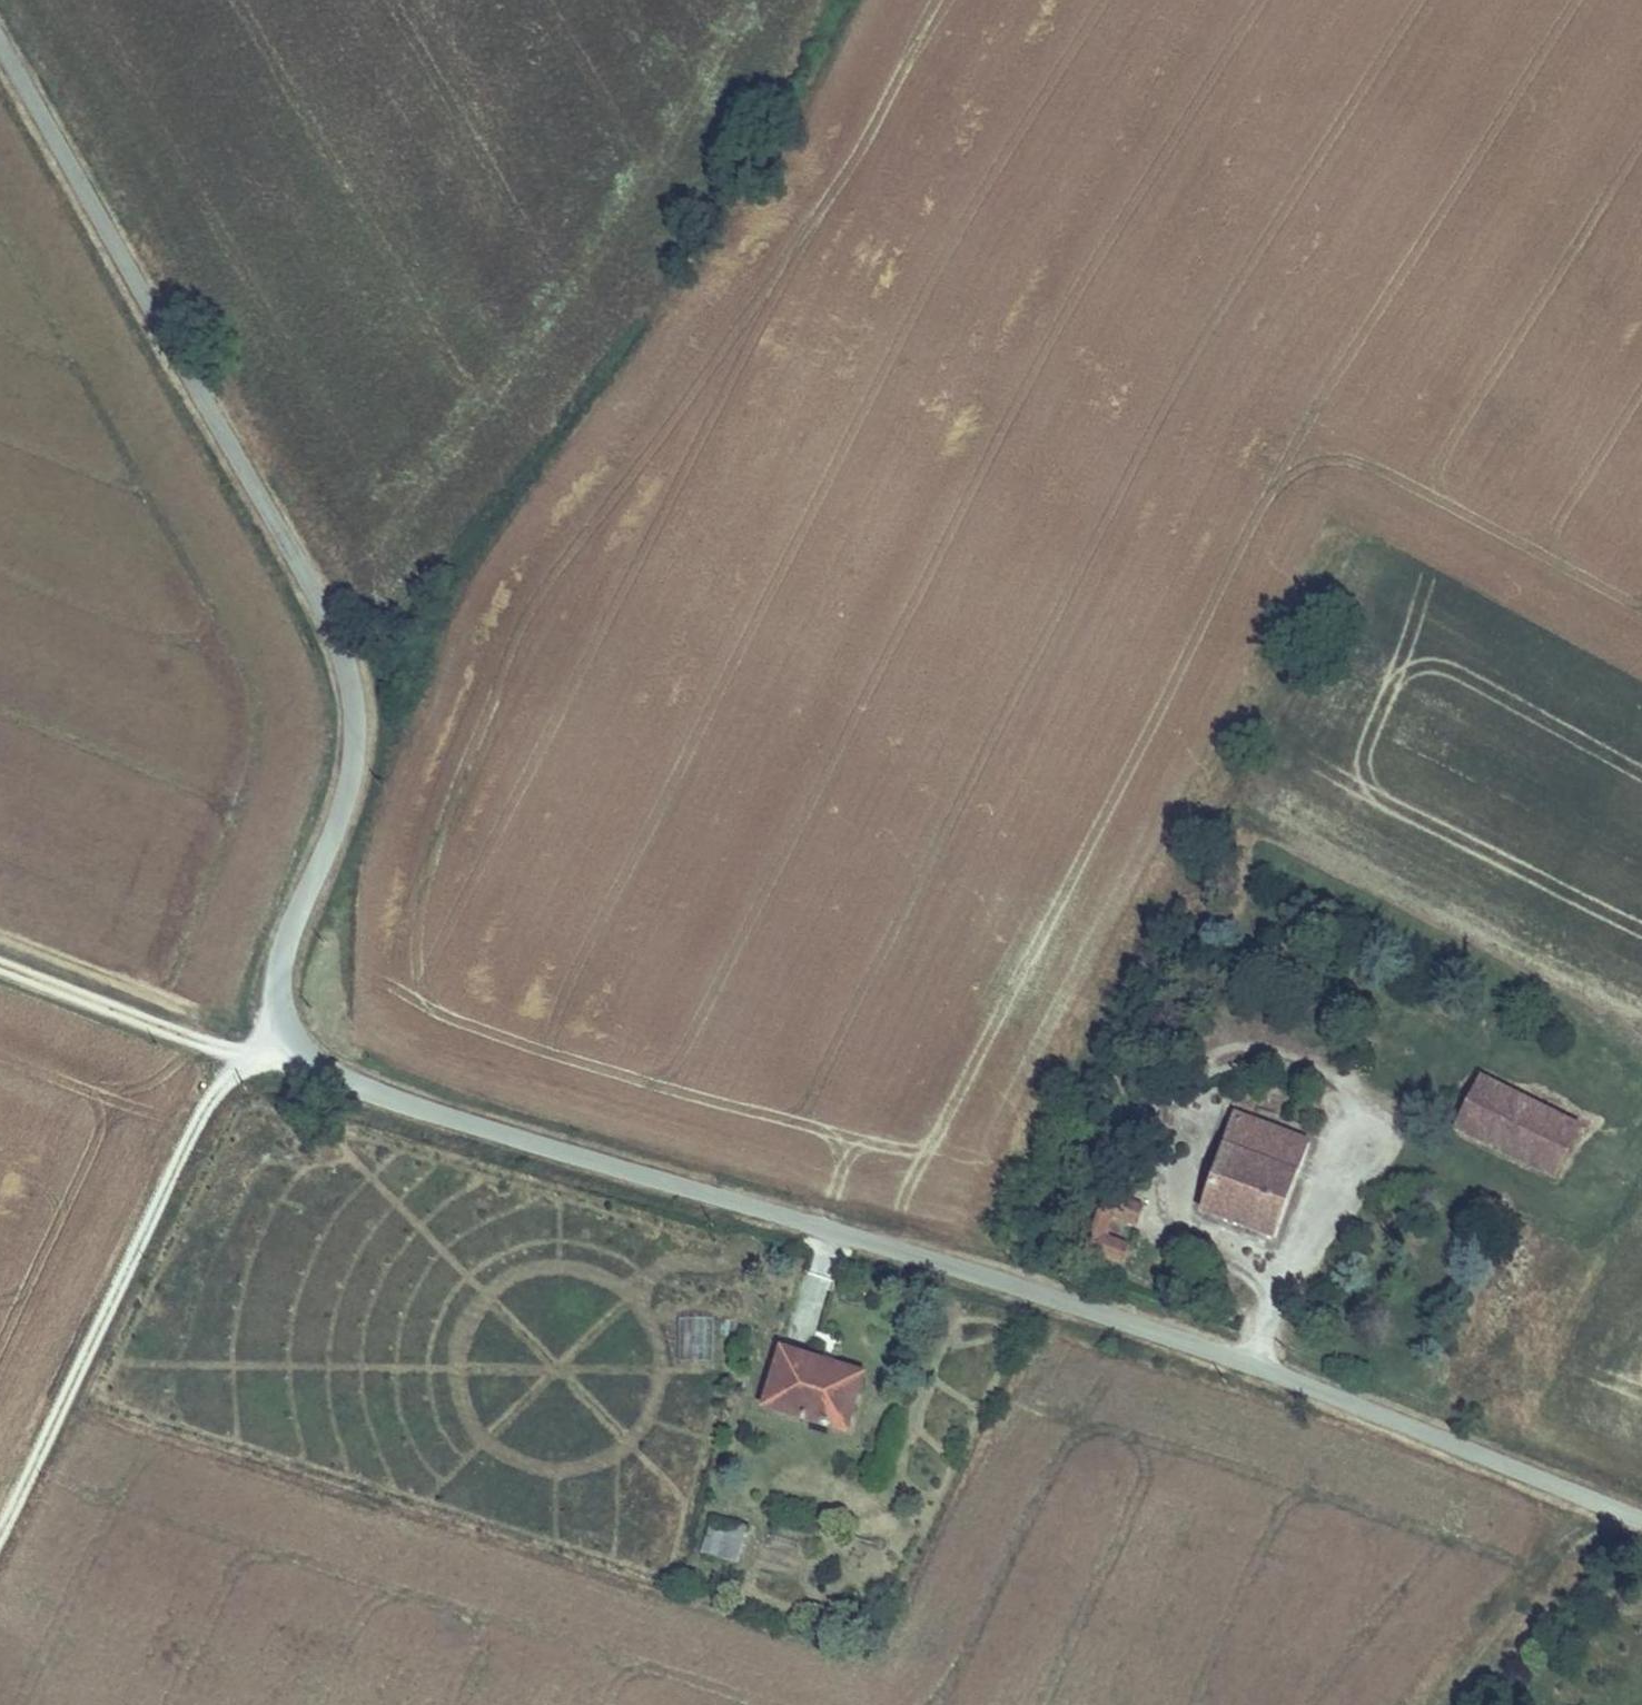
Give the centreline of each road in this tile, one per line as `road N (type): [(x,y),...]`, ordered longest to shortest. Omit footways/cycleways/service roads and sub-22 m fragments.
road 1 (unclassified): [(0,46),(318,592),(340,645),(353,752),(337,814),(278,959),(278,997),(289,1036),(305,1056),(410,1104),(990,1273),(1641,1521)]

